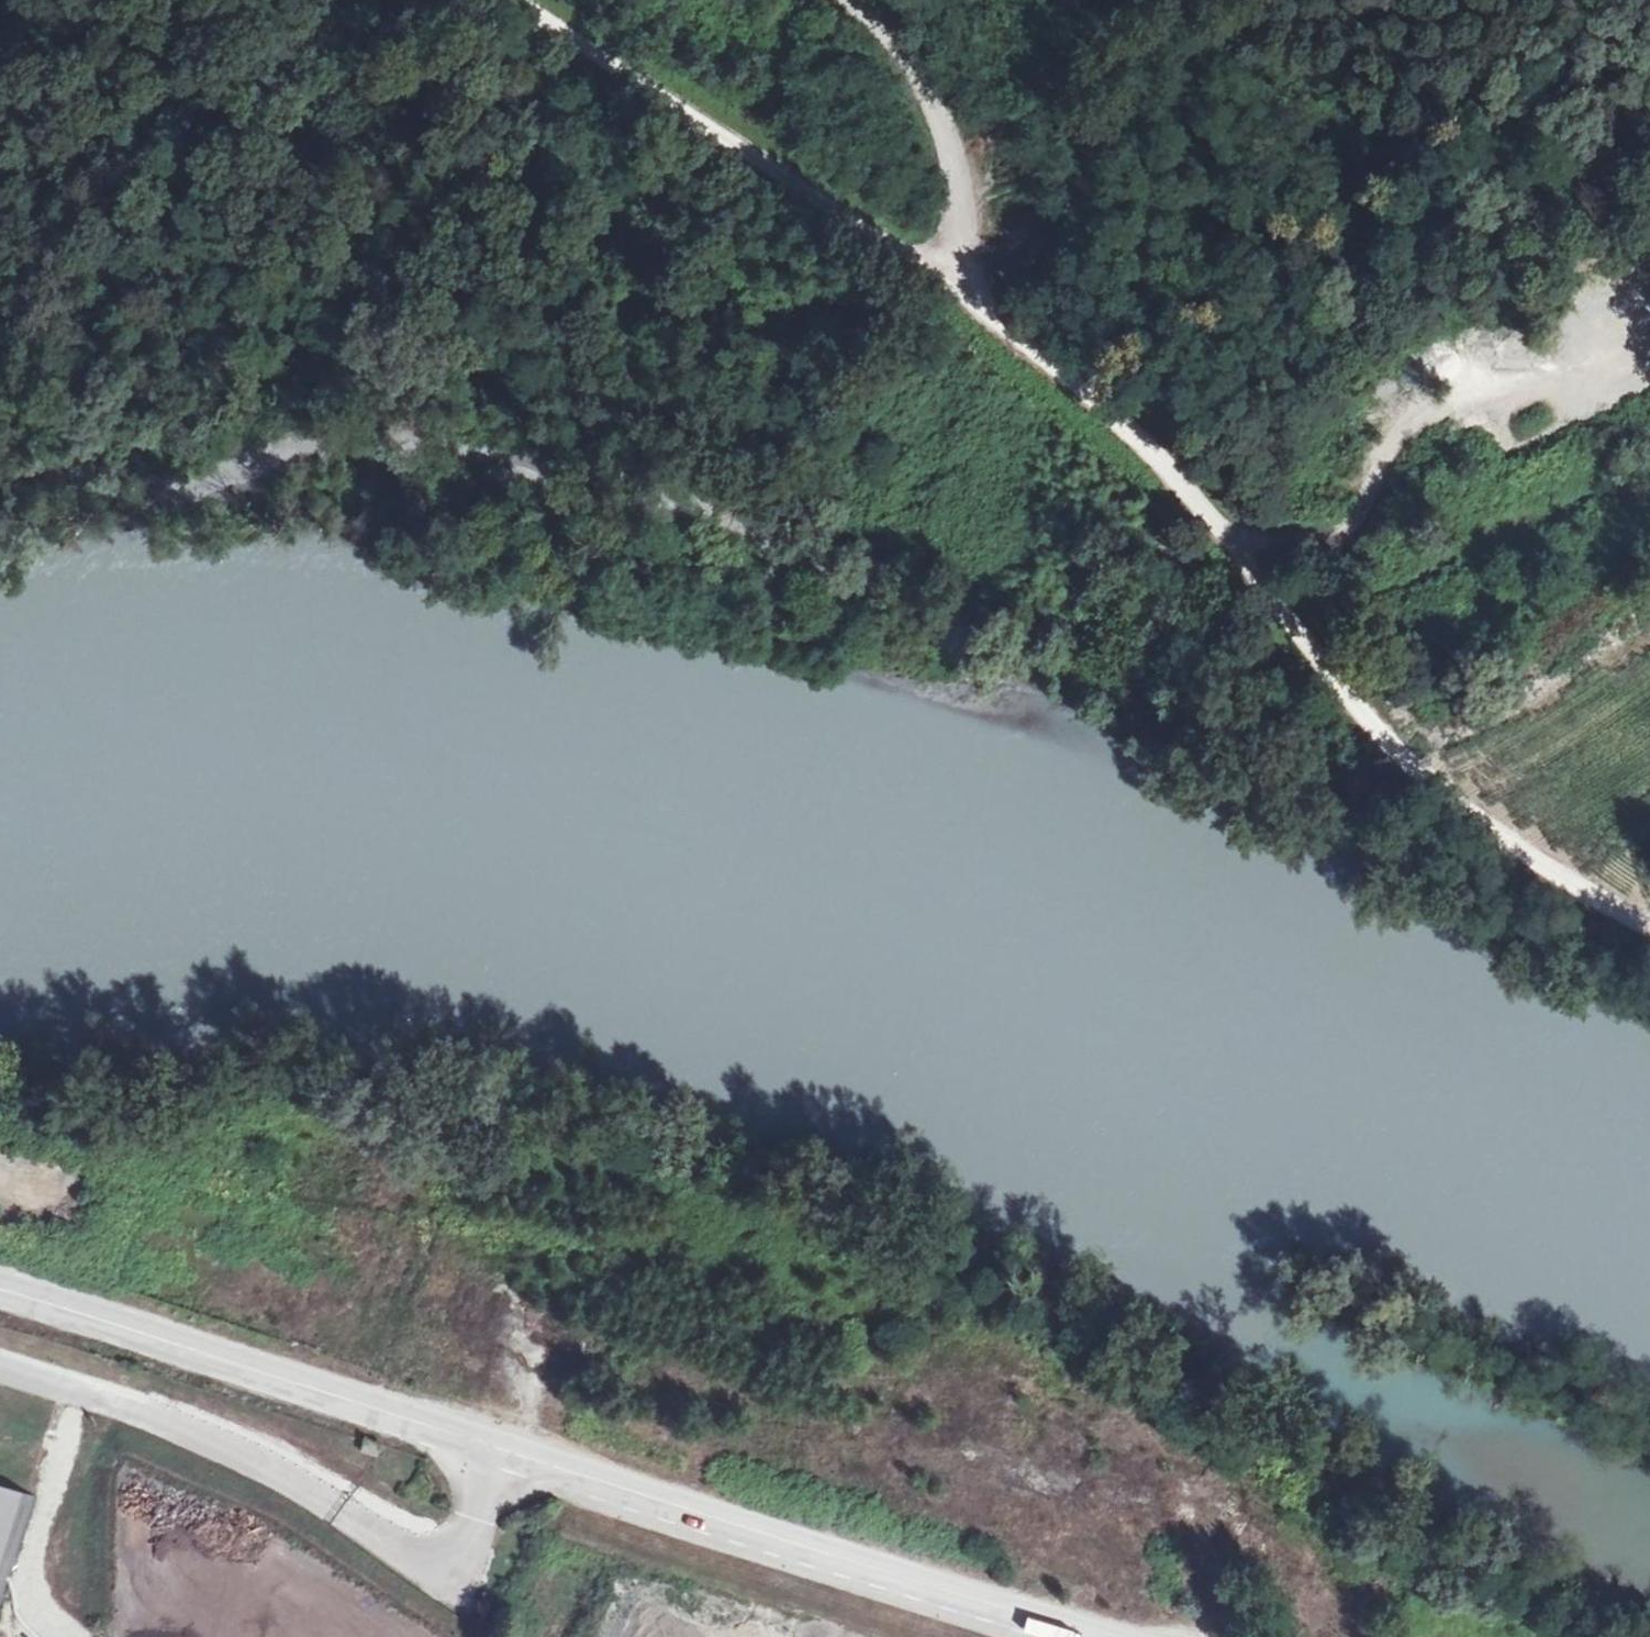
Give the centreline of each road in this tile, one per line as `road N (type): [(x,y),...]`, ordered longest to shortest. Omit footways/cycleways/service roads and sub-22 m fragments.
road 1 (tertiary): [(0,1293),(1100,1636)]
road 2 (track): [(949,287),(963,231),(944,118),(893,37),(853,0)]

